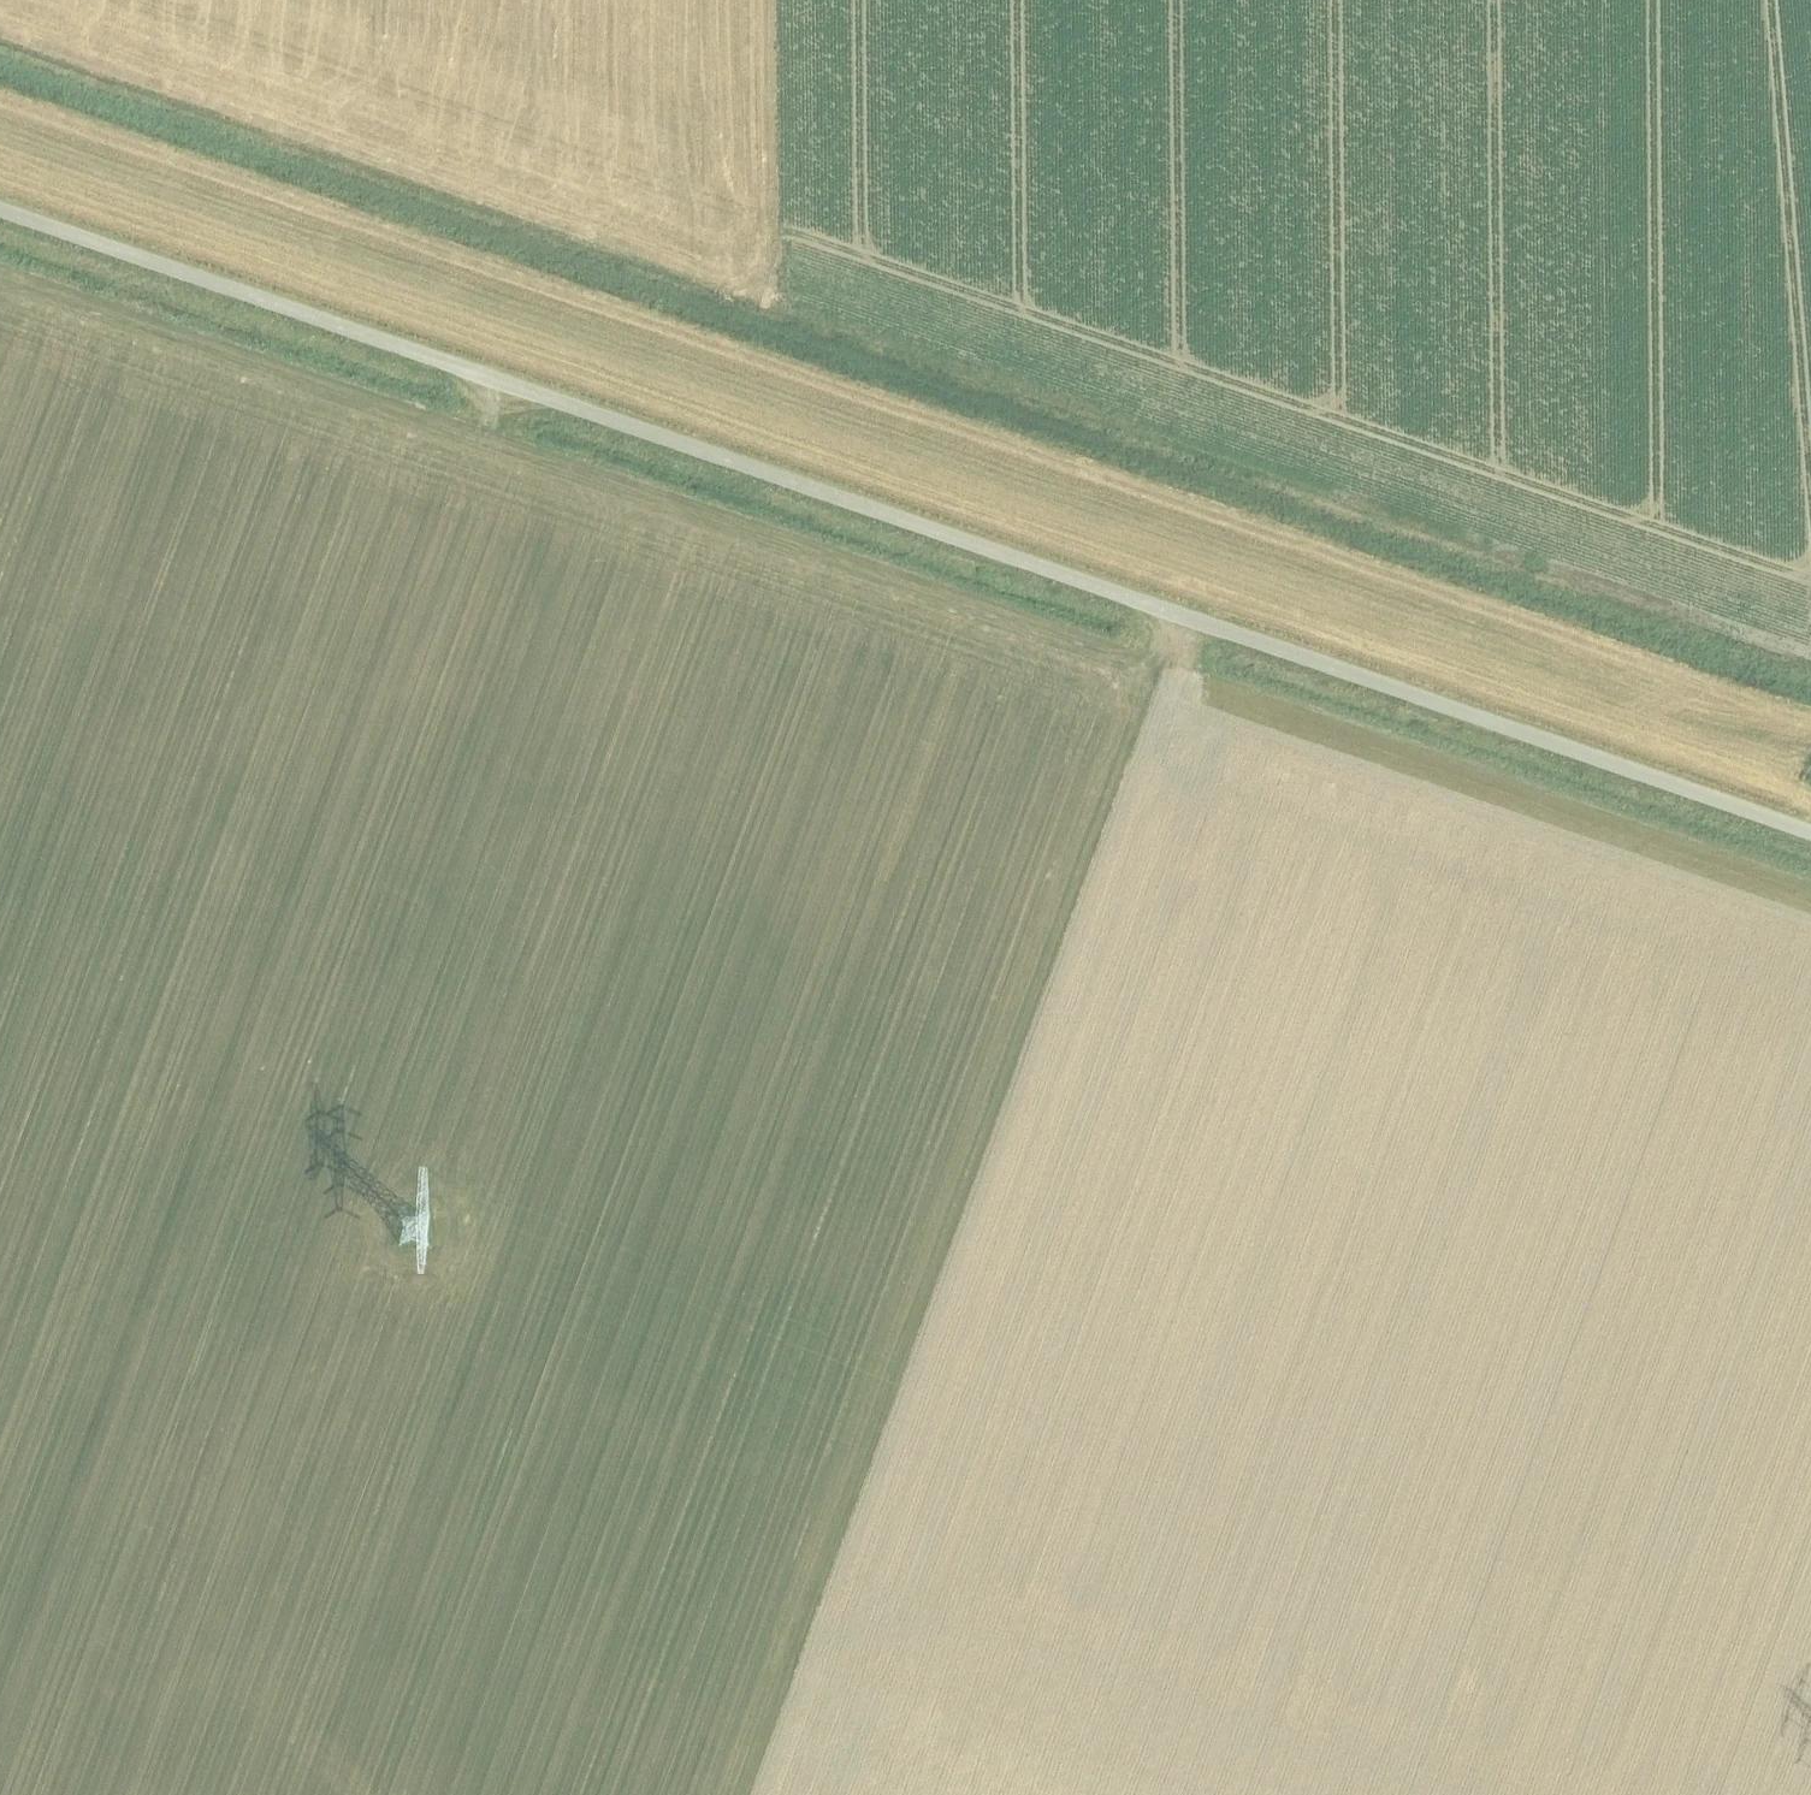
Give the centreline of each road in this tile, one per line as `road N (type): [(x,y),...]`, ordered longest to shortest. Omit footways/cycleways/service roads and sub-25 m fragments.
road 1 (unclassified): [(0,219),(1810,832)]

